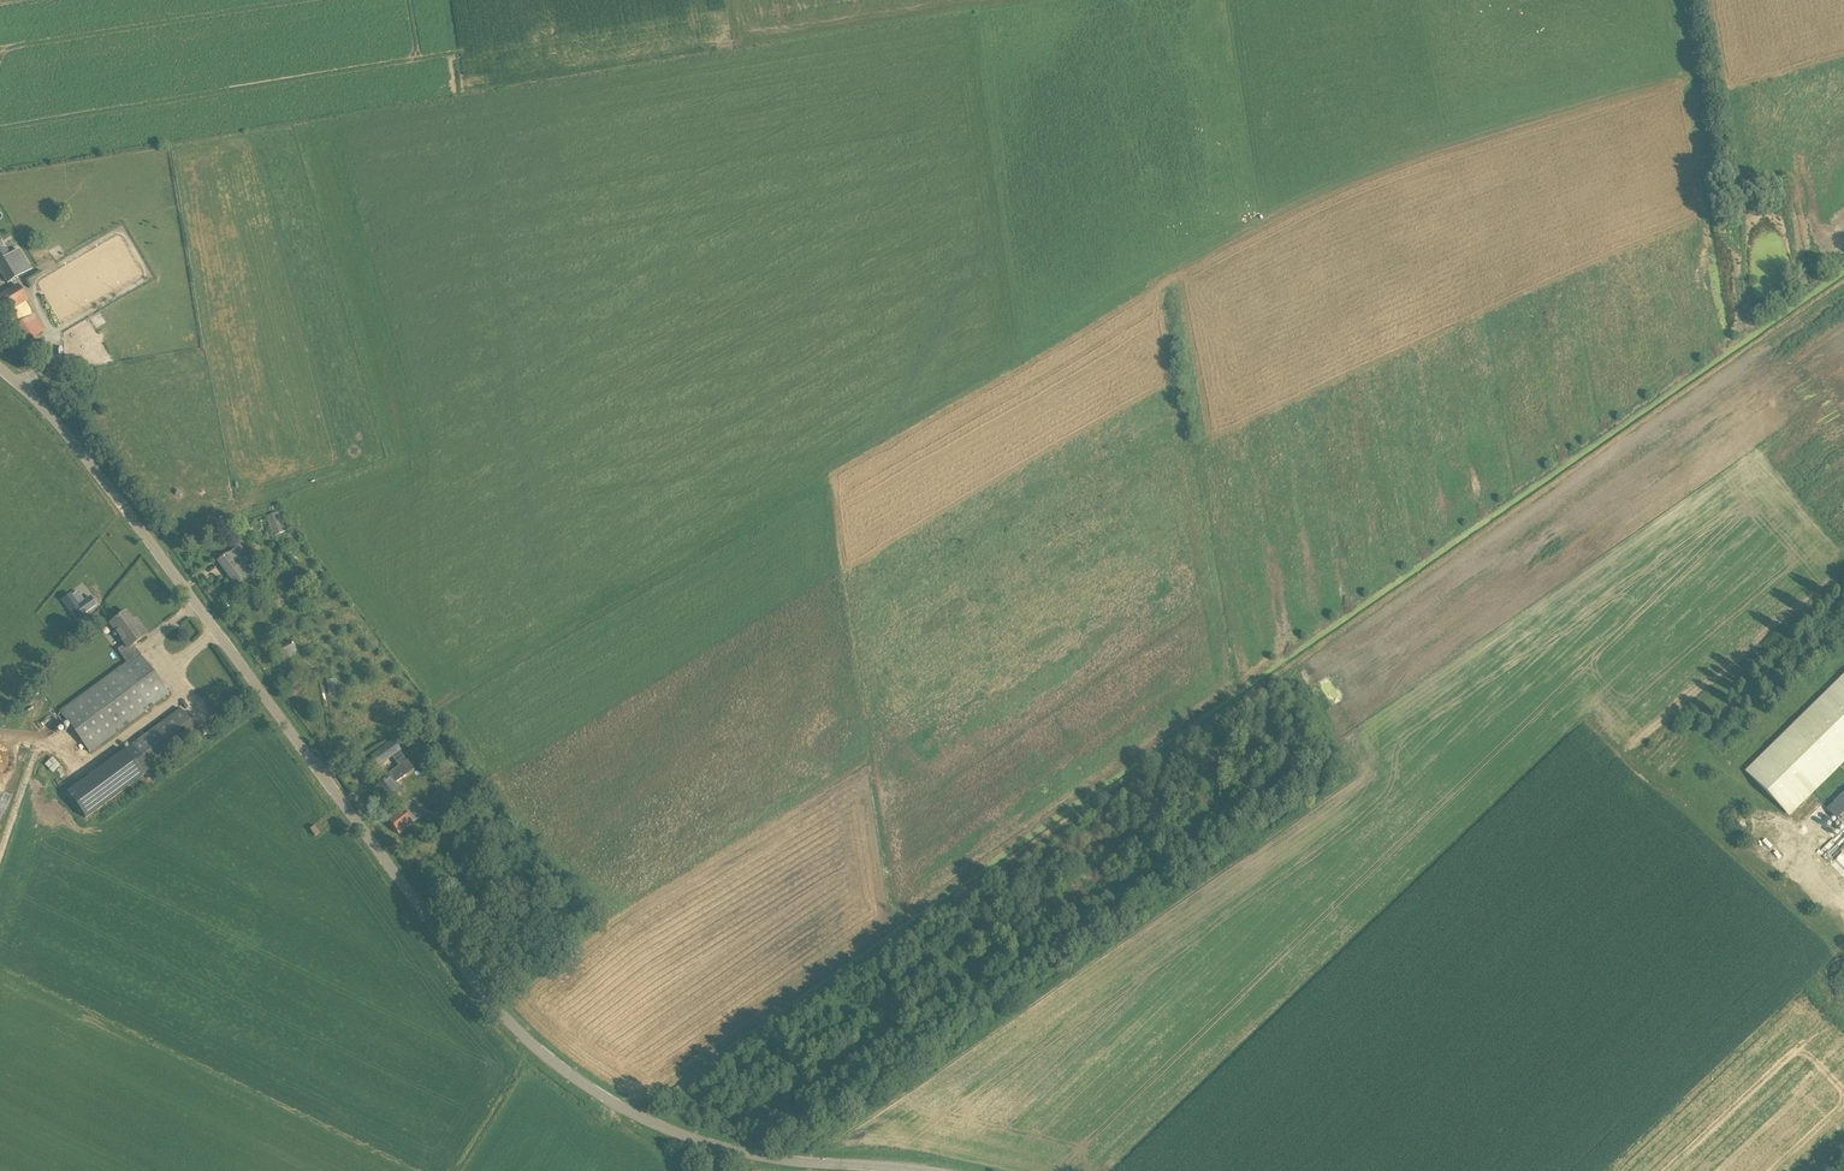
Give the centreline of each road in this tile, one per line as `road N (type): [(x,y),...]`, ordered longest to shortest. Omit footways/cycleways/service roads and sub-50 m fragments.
road 1 (unclassified): [(988,1170),(795,1151),(707,1133),(633,1104),(574,1064),(477,969),(97,458),(0,355)]
road 2 (track): [(203,600),(154,637),(150,651),(184,694),(86,767),(0,738)]

